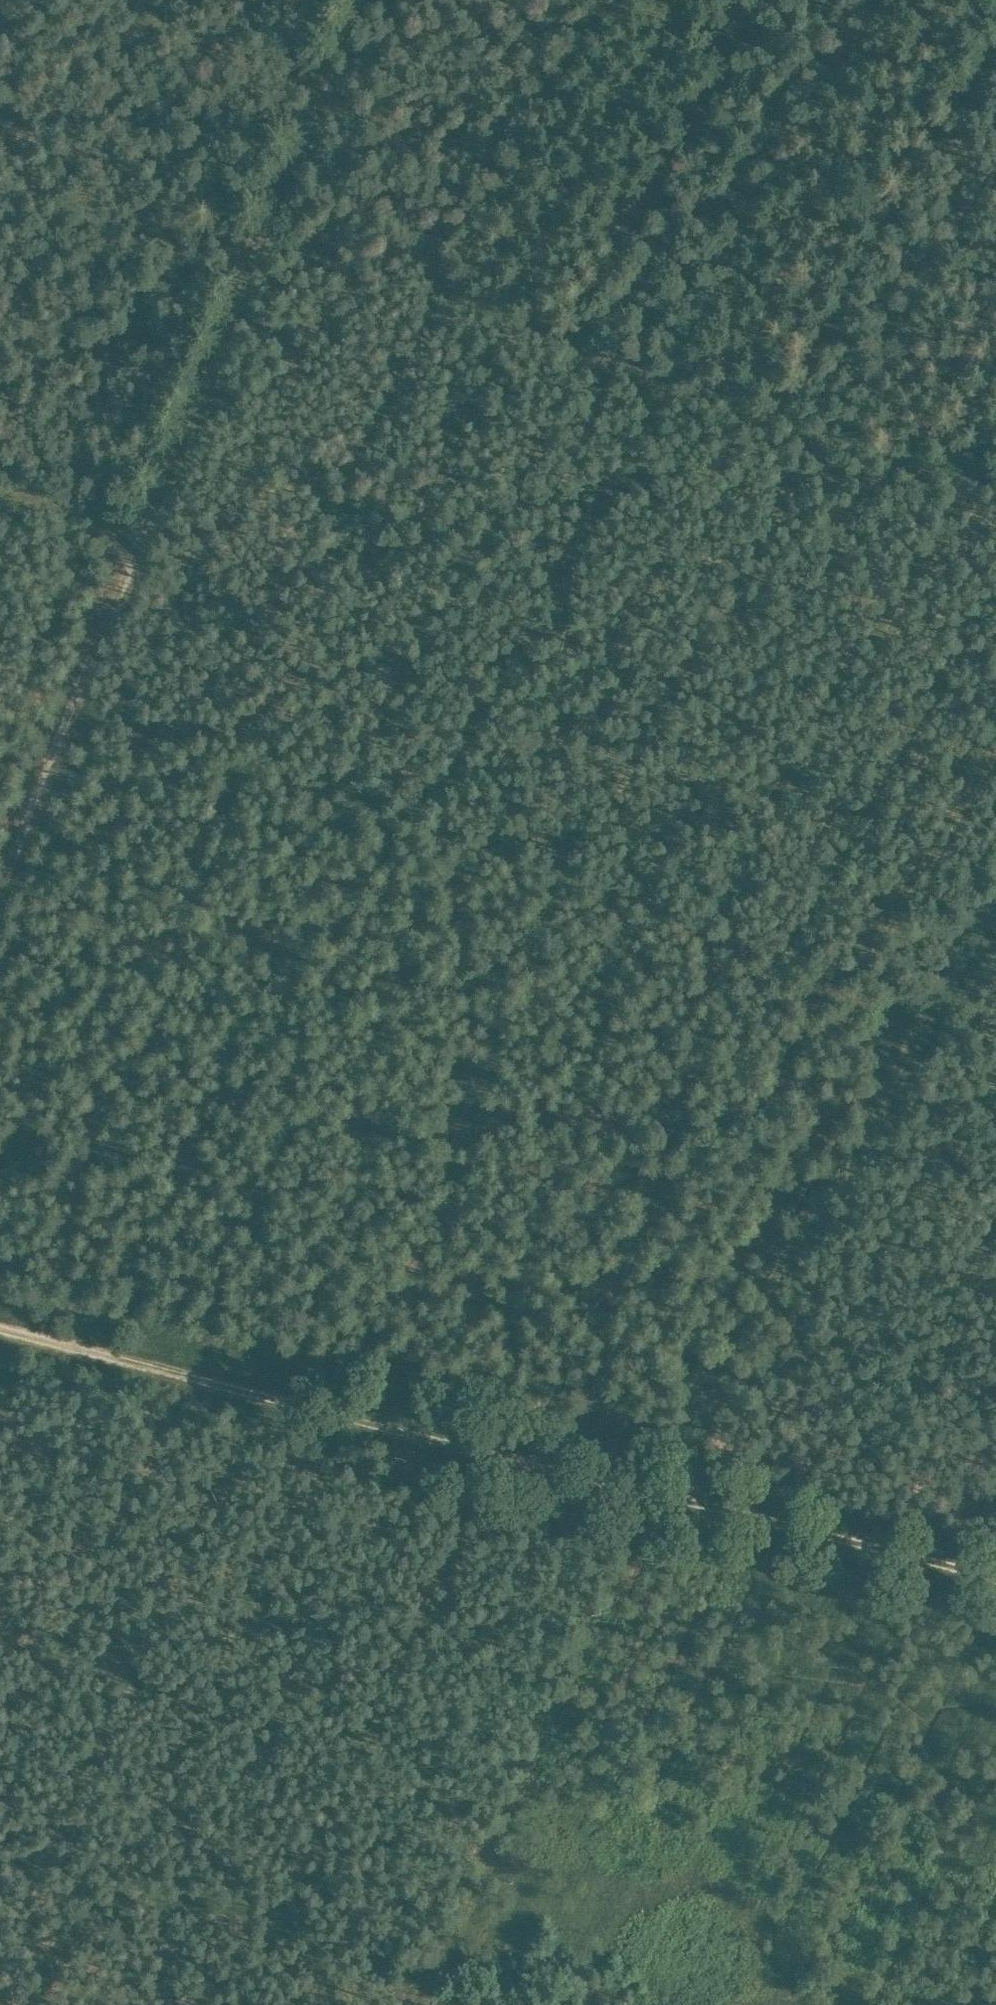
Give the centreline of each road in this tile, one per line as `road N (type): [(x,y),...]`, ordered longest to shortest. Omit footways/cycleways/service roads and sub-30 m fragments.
road 1 (track): [(412,2004),(653,1497),(950,993)]
road 2 (track): [(0,1337),(995,1581)]
road 3 (track): [(0,919),(370,0)]

